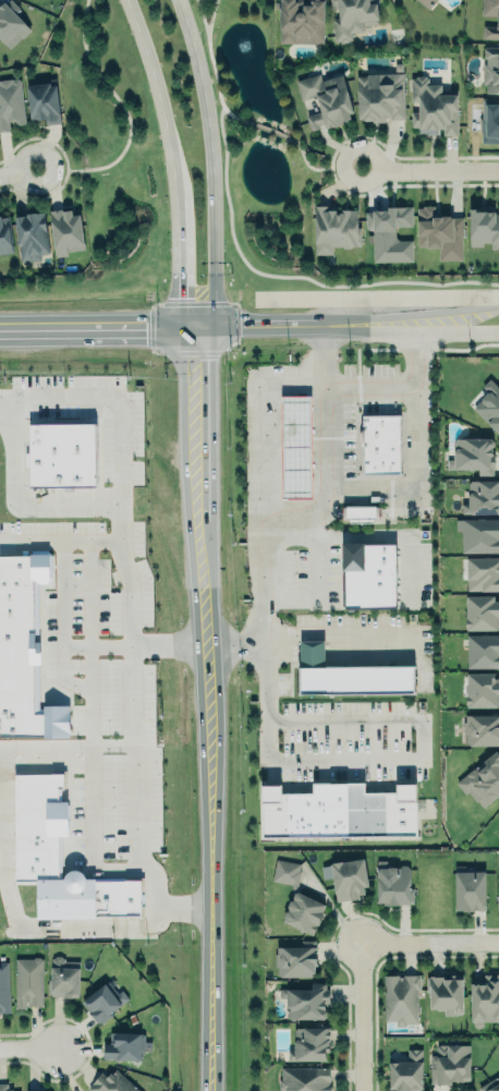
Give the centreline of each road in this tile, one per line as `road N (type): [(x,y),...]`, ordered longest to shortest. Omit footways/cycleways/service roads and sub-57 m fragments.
road 1 (primary): [(211,1090),(208,644)]
road 2 (primary): [(194,326),(215,301),(215,175),(207,108),(179,0)]
road 3 (primary): [(129,0),(163,116),(175,199)]
road 4 (secondary): [(194,326),(0,329)]
road 5 (primary): [(203,519),(194,326)]
road 6 (secondary): [(498,305),(324,325)]
road 7 (secondary): [(324,325),(475,332)]
road 8 (residential): [(358,941),(358,1090)]
road 9 (residential): [(498,941),(358,941)]
road 10 (primary): [(175,199),(178,299),(194,326)]
road 11 (secondary): [(324,325),(194,326)]
road 12 (primary): [(208,644),(203,519)]
road 13 (residential): [(498,171),(378,167)]

